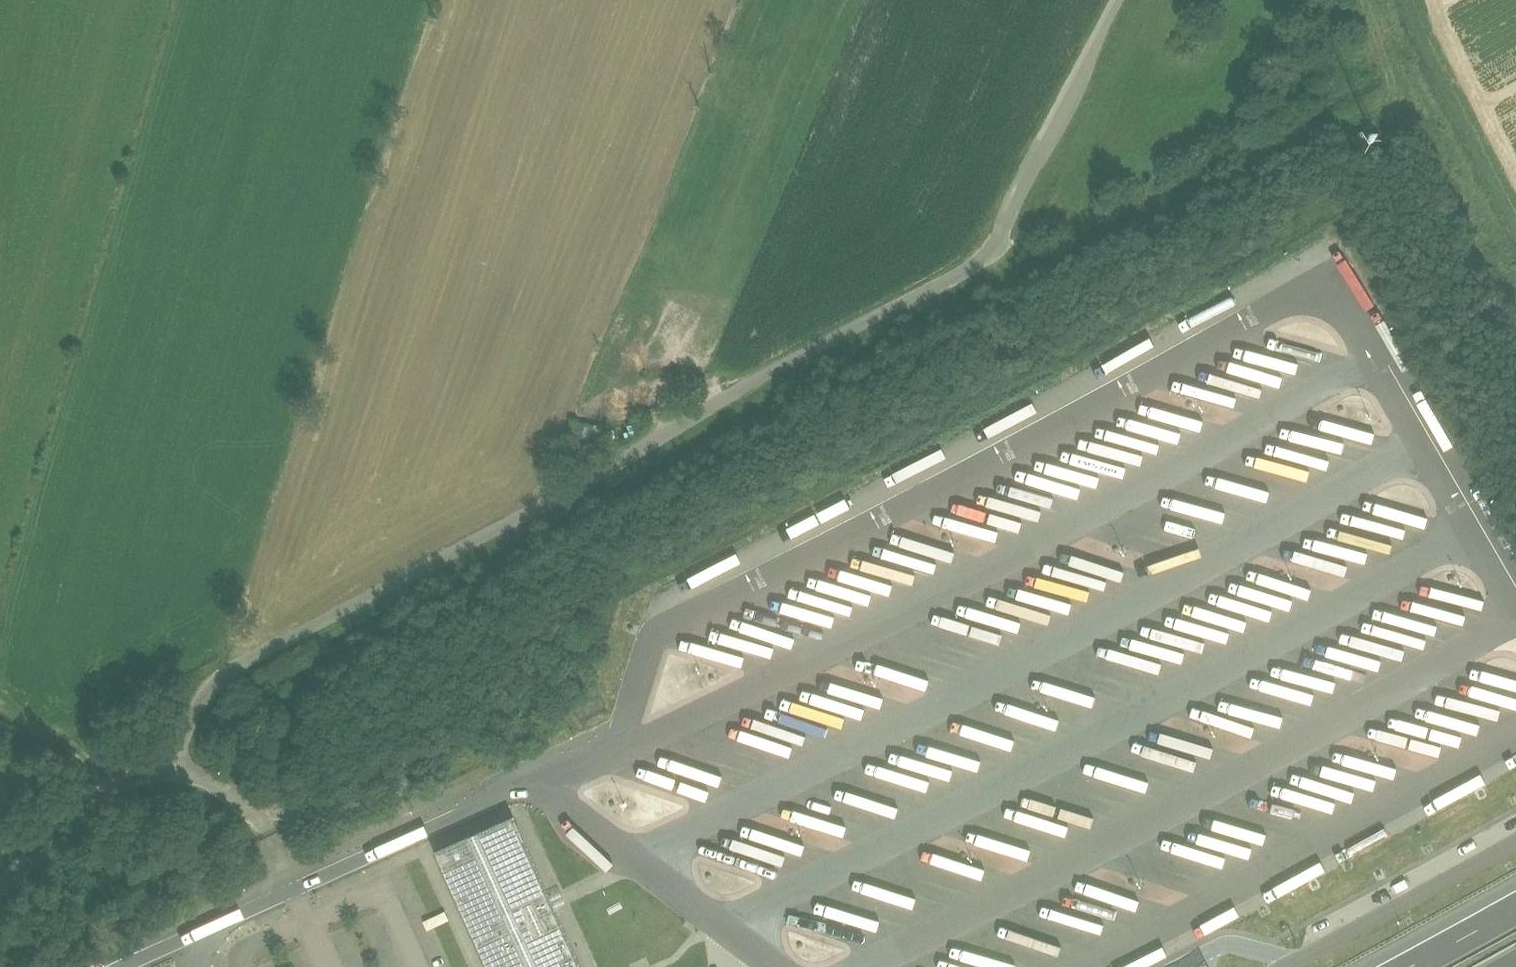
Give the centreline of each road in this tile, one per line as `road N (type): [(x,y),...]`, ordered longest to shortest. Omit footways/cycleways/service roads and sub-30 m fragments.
road 1 (unclassified): [(0,894),(65,814),(120,781),(166,765),(193,712),(234,669),(990,259),(1126,0)]
road 2 (motorway): [(1515,909),(1406,966)]

